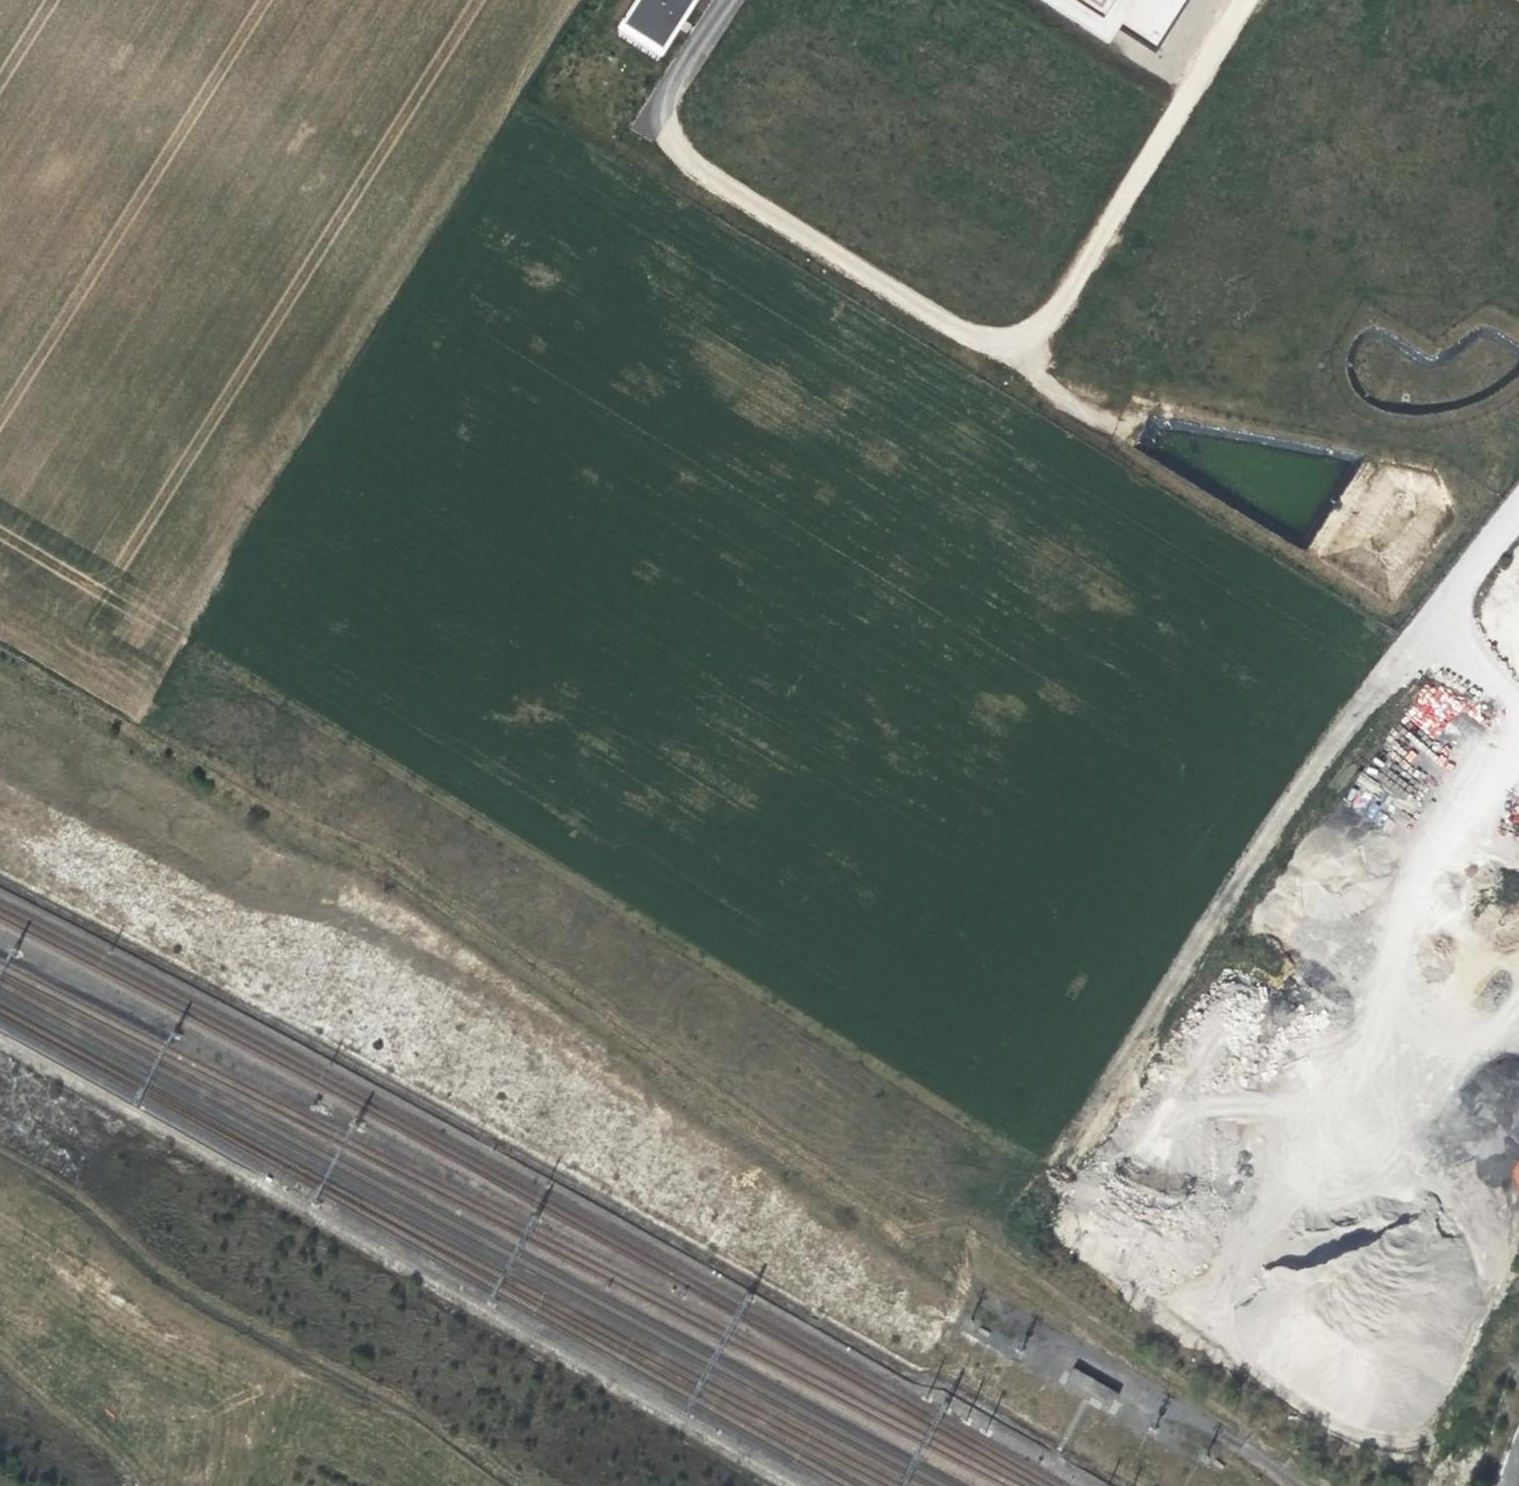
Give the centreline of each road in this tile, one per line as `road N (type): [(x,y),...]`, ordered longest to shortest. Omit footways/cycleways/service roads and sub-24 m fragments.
road 1 (track): [(1097,1108),(1292,796),(1412,628)]
road 2 (unclassified): [(333,0),(375,51),(428,91)]

